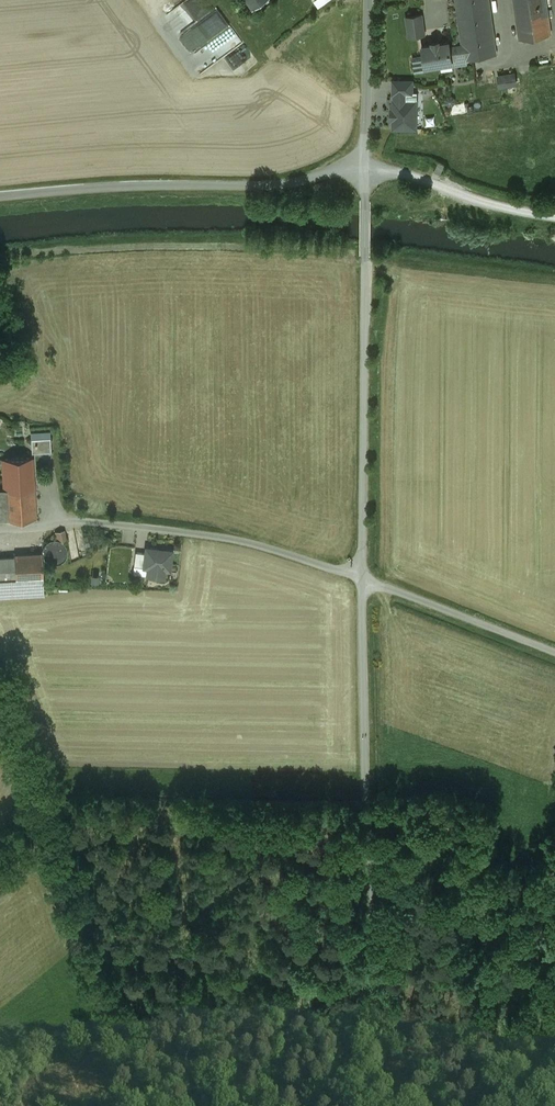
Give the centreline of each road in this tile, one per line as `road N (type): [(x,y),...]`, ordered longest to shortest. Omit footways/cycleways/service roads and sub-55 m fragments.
road 1 (unclassified): [(349,1105),(374,909),(361,579)]
road 2 (unclassified): [(361,579),(365,165)]
road 3 (unclassified): [(365,165),(288,185),(105,186),(0,197)]
road 4 (unclassified): [(361,579),(554,653)]
road 5 (track): [(554,216),(491,204),(416,171),(365,165)]
road 6 (unclassified): [(365,165),(370,0)]

